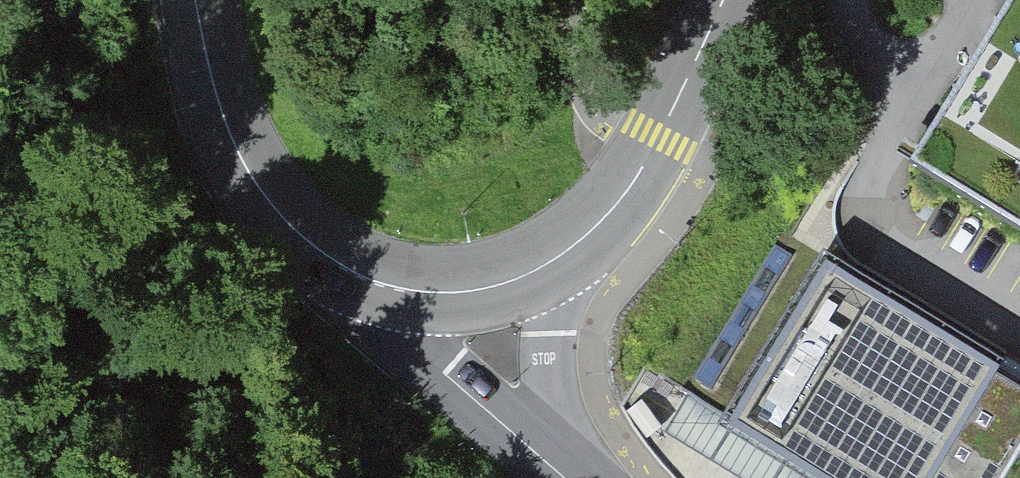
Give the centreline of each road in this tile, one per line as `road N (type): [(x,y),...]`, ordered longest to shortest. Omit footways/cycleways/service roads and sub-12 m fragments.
road 1 (tertiary): [(350,273),(257,189),(222,116),(195,0)]
road 2 (tertiary): [(721,0),(629,189),(559,258)]
road 3 (tertiary): [(564,477),(404,336),(350,273)]
road 4 (tertiary): [(577,477),(546,378),(559,258)]
road 5 (tertiary): [(559,258),(495,288),(431,293),(350,273)]

